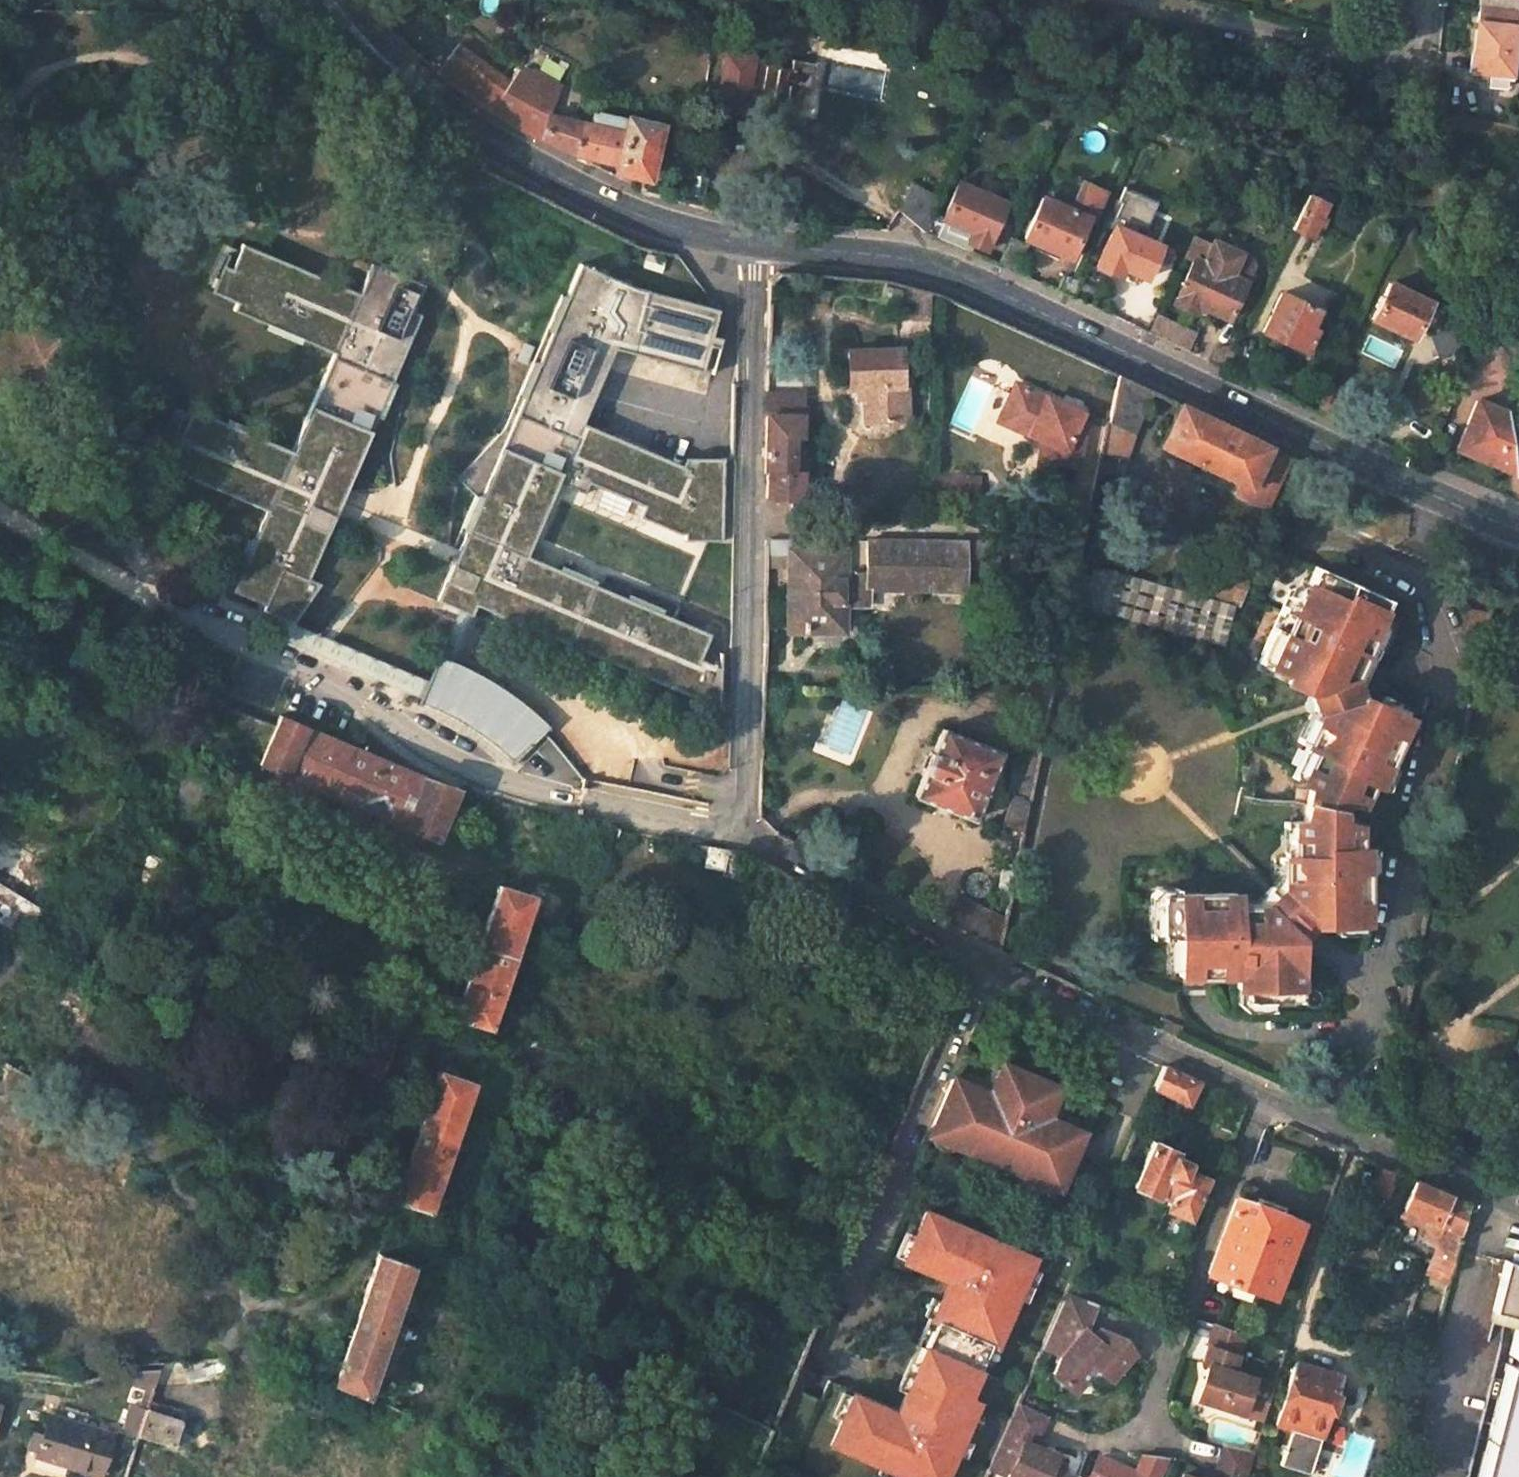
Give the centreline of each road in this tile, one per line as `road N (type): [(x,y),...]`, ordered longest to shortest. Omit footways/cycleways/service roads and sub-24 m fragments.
road 1 (residential): [(1518,1212),(1272,1105),(745,834)]
road 2 (primary): [(1518,530),(964,277),(882,255),(759,245)]
road 3 (residential): [(745,834),(759,245)]
road 4 (primary): [(759,245),(678,229),(502,148),(366,44),(335,0)]
road 5 (residential): [(1145,0),(1416,66)]
road 6 (unclassified): [(745,834),(583,800)]

